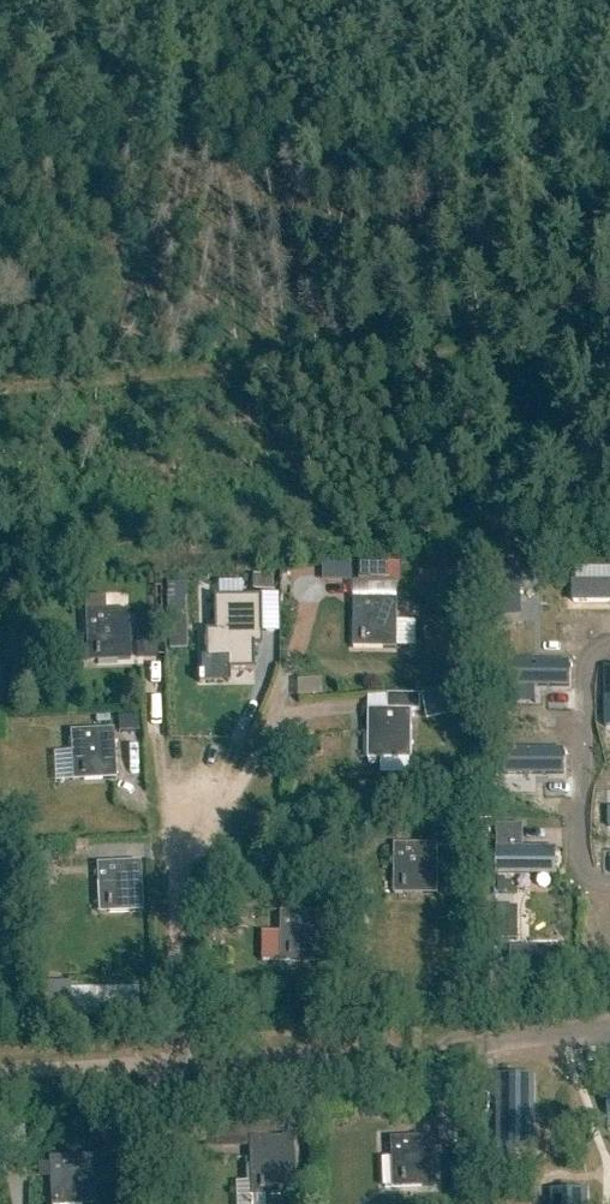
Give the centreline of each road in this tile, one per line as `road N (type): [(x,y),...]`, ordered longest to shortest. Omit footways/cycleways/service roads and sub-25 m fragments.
road 1 (track): [(0,388),(609,340)]
road 2 (track): [(177,1061),(183,793)]
road 3 (track): [(161,1062),(156,1203)]

